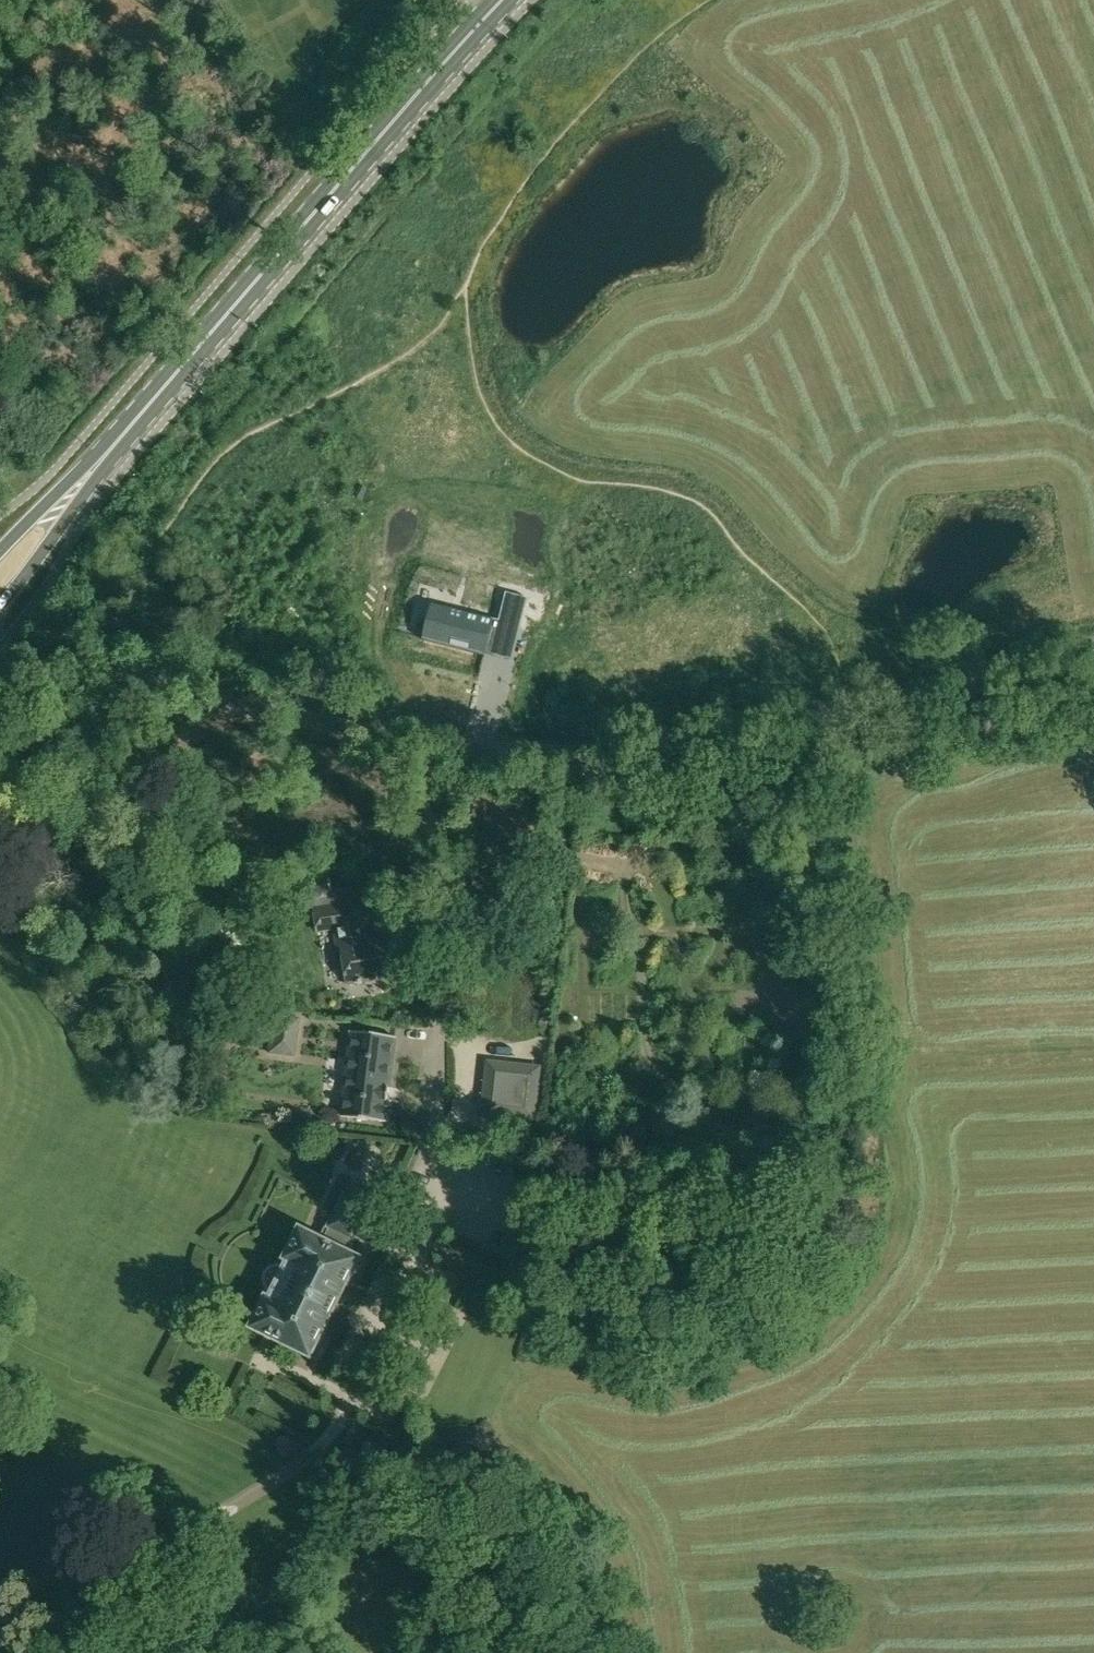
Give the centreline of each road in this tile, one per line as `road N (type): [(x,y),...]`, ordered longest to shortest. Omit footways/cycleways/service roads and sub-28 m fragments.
road 1 (unclassified): [(0,637),(103,682),(323,752),(467,781),(568,773),(1093,642)]
road 2 (primary): [(0,576),(502,0)]

